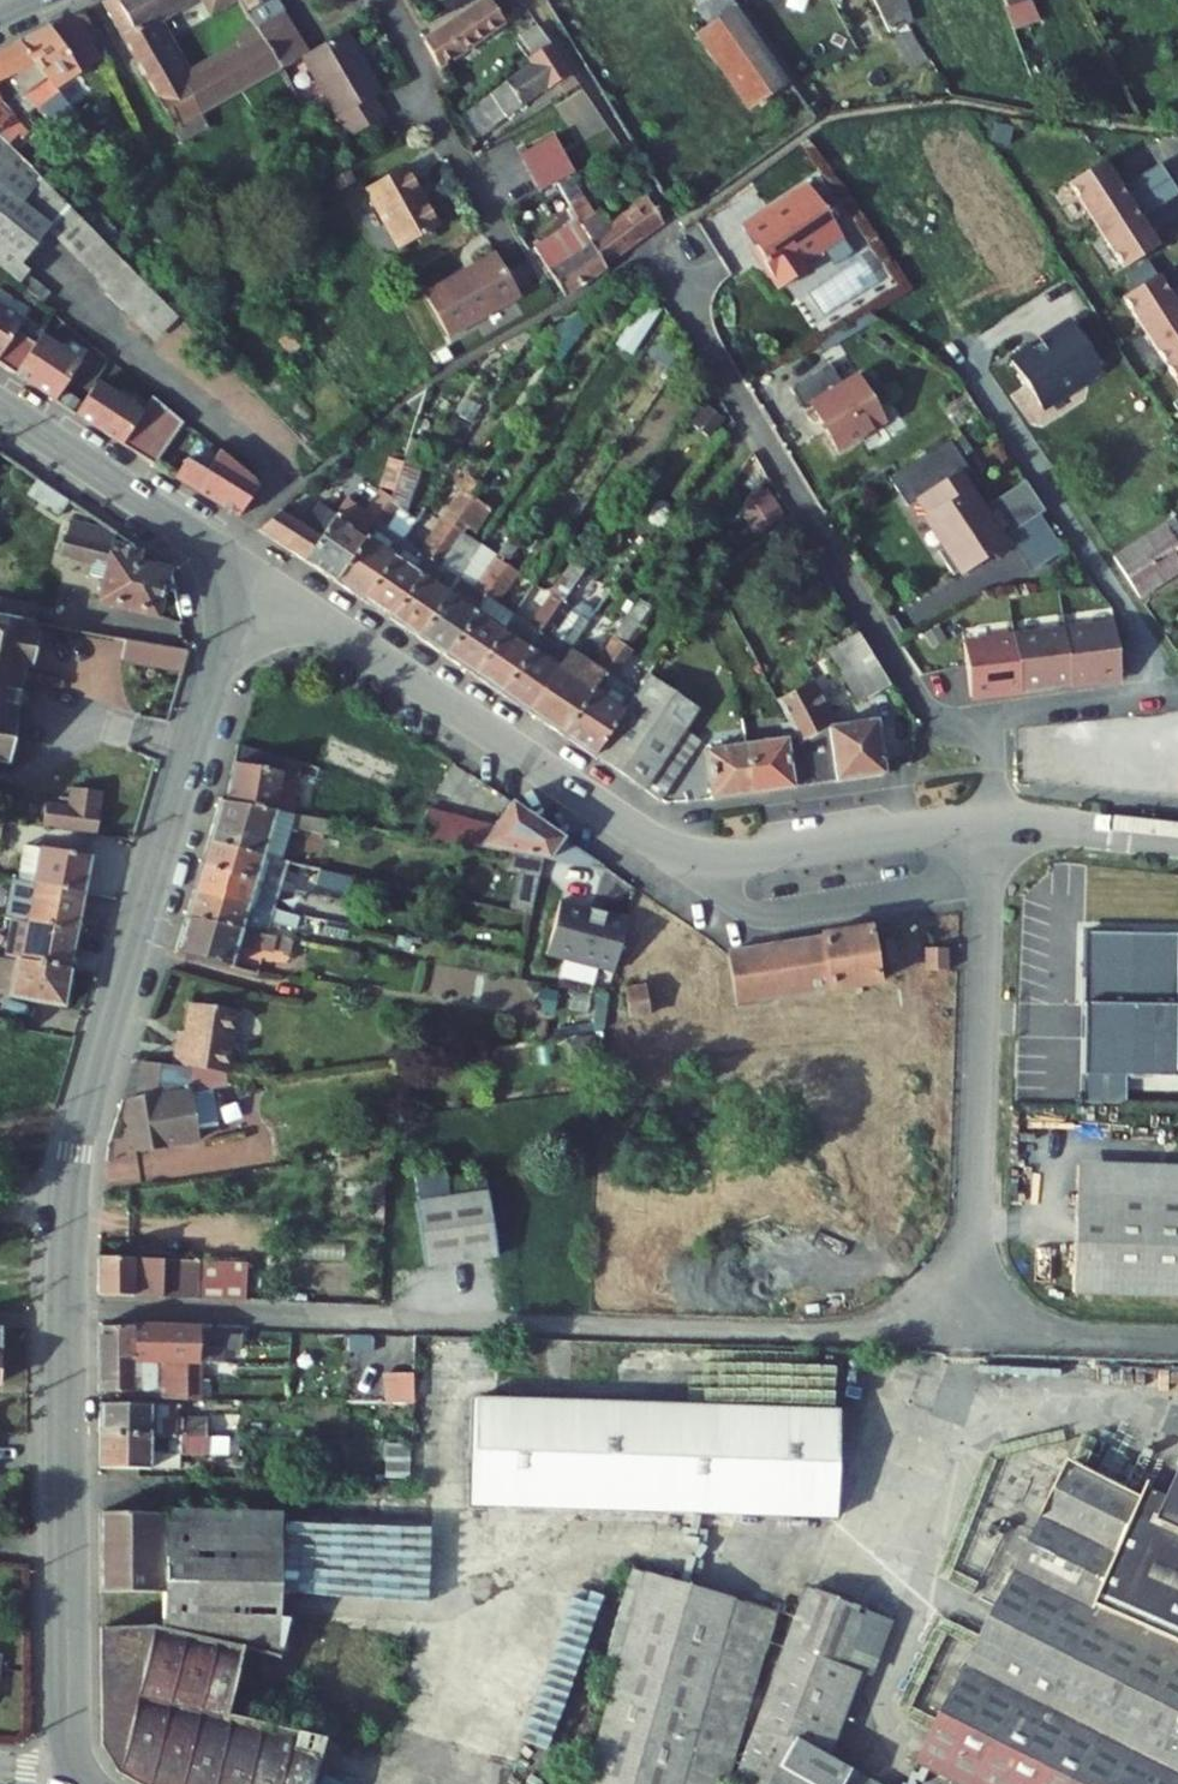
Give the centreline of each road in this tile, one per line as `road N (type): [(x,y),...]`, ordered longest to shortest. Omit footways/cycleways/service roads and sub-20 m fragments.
road 1 (tertiary): [(244,570),(91,1083),(72,1177),(69,1727),(80,1774)]
road 2 (residential): [(244,570),(643,837),(684,855),(746,859),(989,824)]
road 3 (residential): [(989,824),(985,749),(926,708),(650,246)]
road 4 (residential): [(972,1338),(989,824)]
road 5 (tertiary): [(0,407),(244,570)]
road 6 (residential): [(989,824),(1177,842)]

